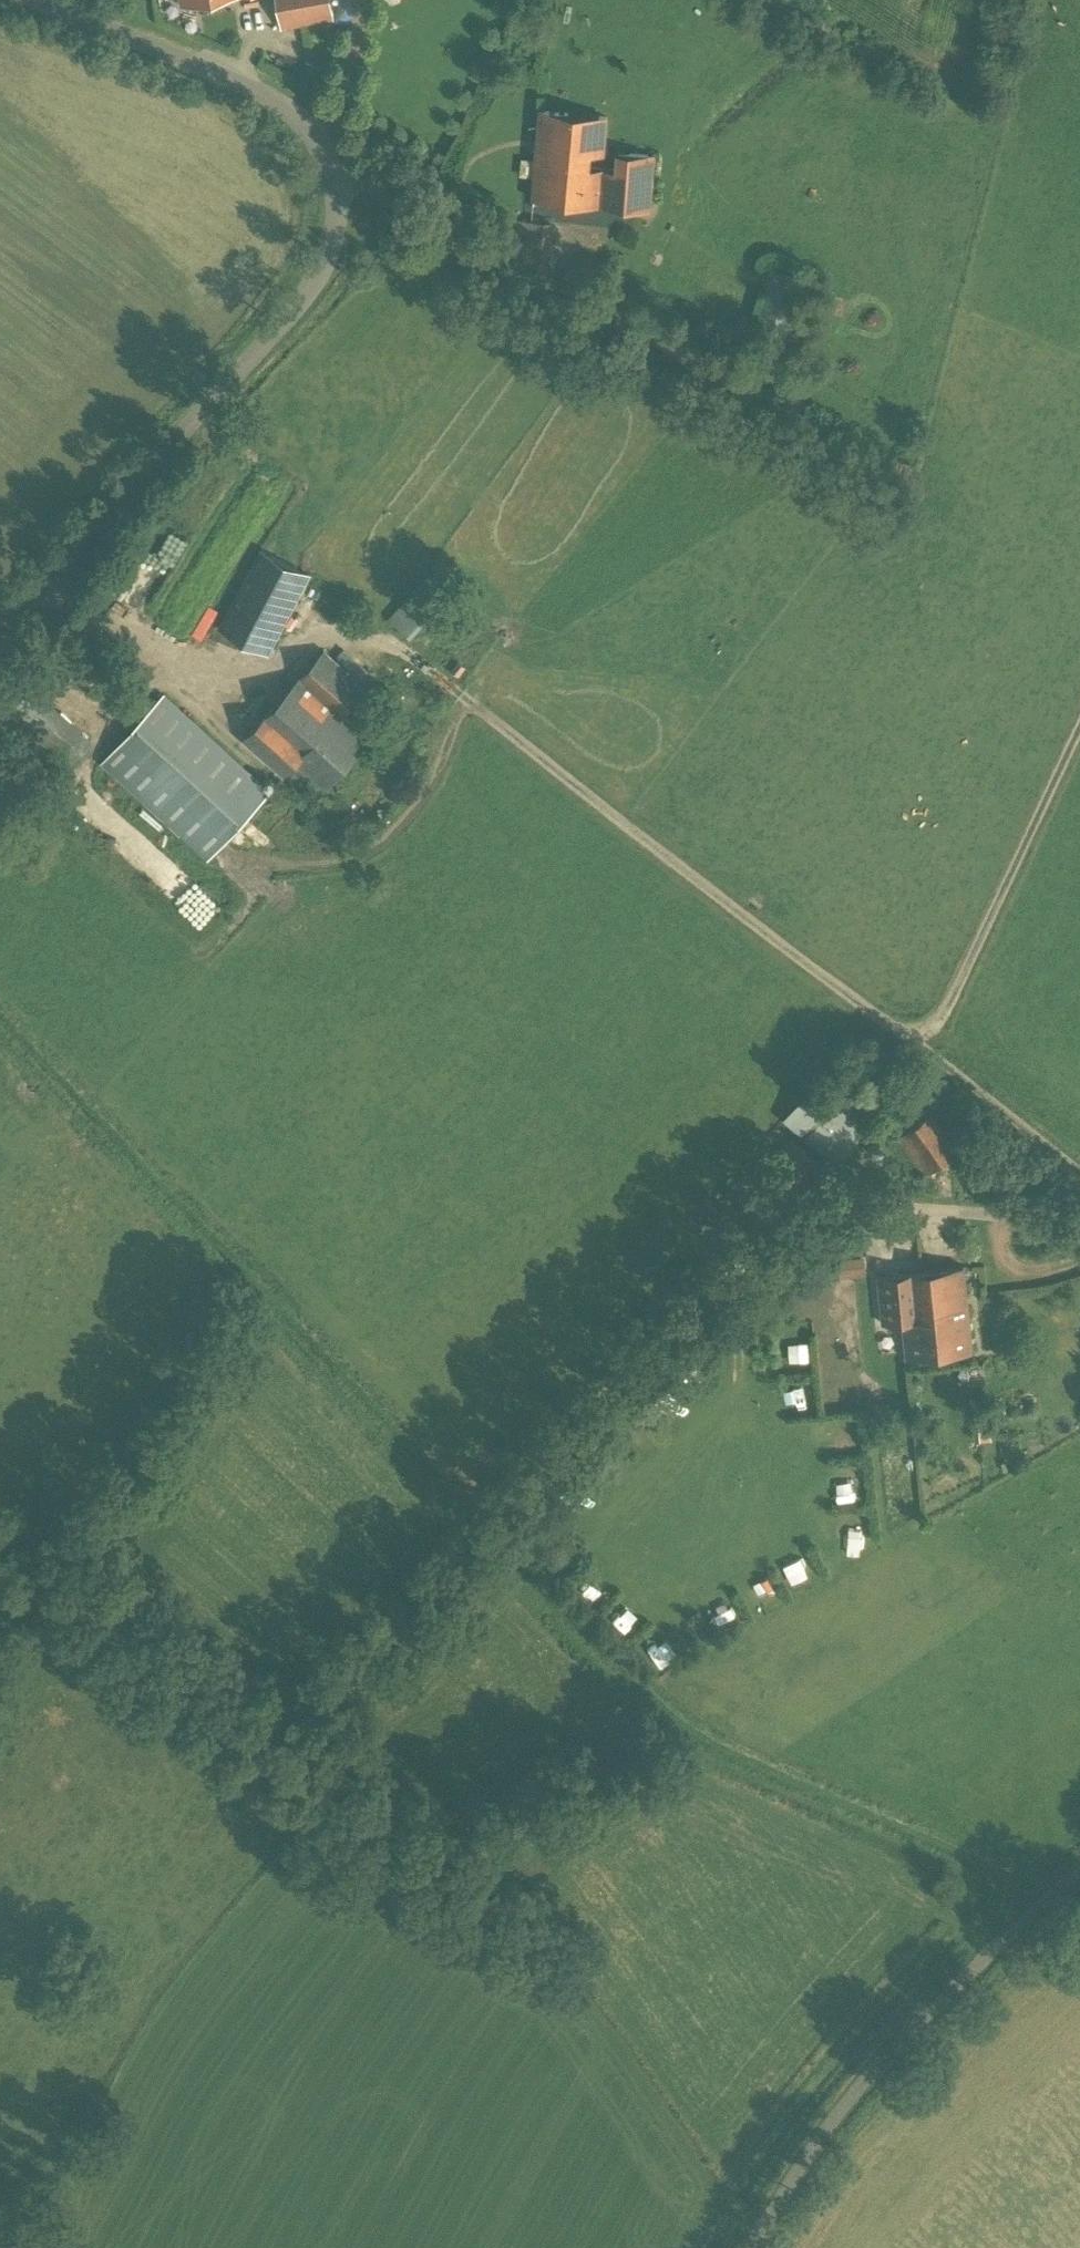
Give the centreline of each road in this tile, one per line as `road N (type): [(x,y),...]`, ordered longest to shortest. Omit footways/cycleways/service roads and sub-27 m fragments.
road 1 (unclassified): [(0,630),(263,345),(326,261),(337,191),(308,124),(33,0)]
road 2 (unclassified): [(753,2247),(801,2158),(885,2055),(1079,1870)]

